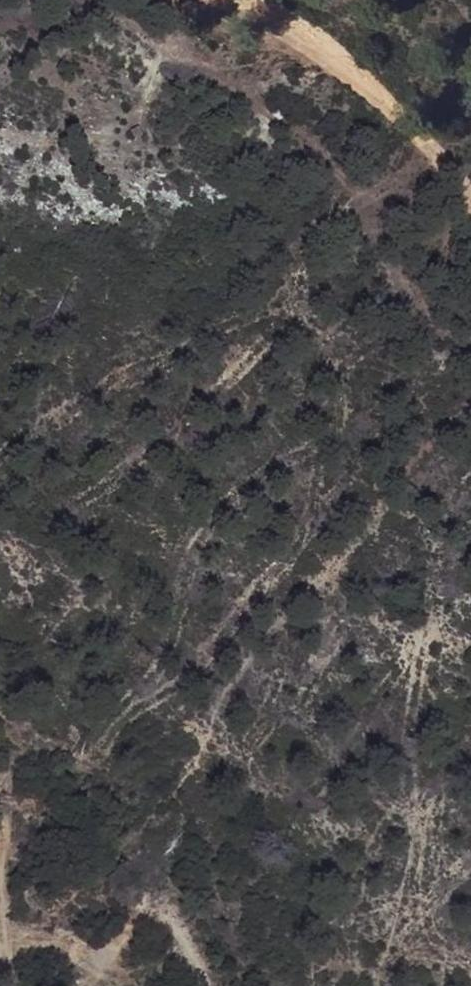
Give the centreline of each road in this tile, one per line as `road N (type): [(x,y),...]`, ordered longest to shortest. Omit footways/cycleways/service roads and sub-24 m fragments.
road 1 (track): [(470,354),(454,358),(388,436),(375,521),(250,646),(210,708),(190,770),(95,877),(0,943)]
road 2 (track): [(254,0),(336,57),(439,159),(470,207)]
road 3 (track): [(202,985),(165,909),(137,902),(117,917),(115,954),(87,985)]
road 4 (track): [(0,808),(14,985)]

